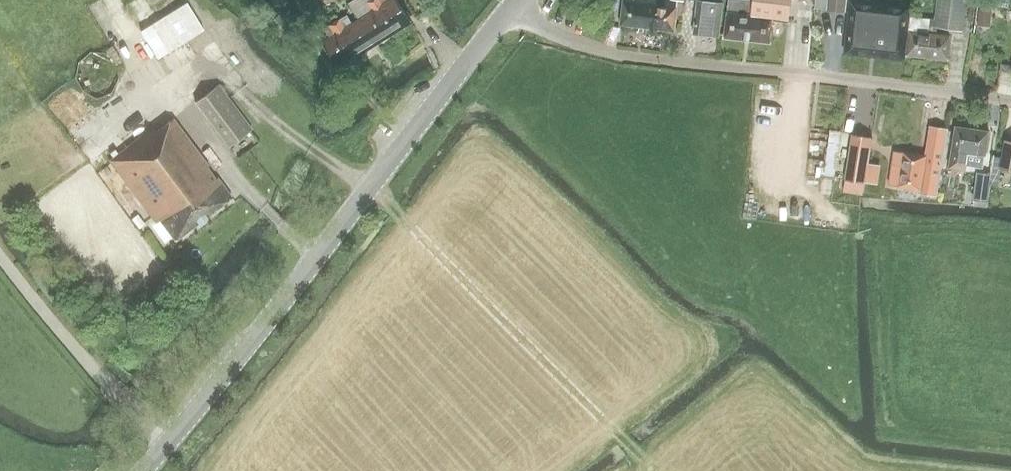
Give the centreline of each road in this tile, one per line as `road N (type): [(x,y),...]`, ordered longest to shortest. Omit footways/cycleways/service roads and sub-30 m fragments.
road 1 (tertiary): [(167,448),(514,4)]
road 2 (residential): [(514,4),(570,40),(610,51),(1010,101)]
road 3 (unclassified): [(167,448),(0,253)]

